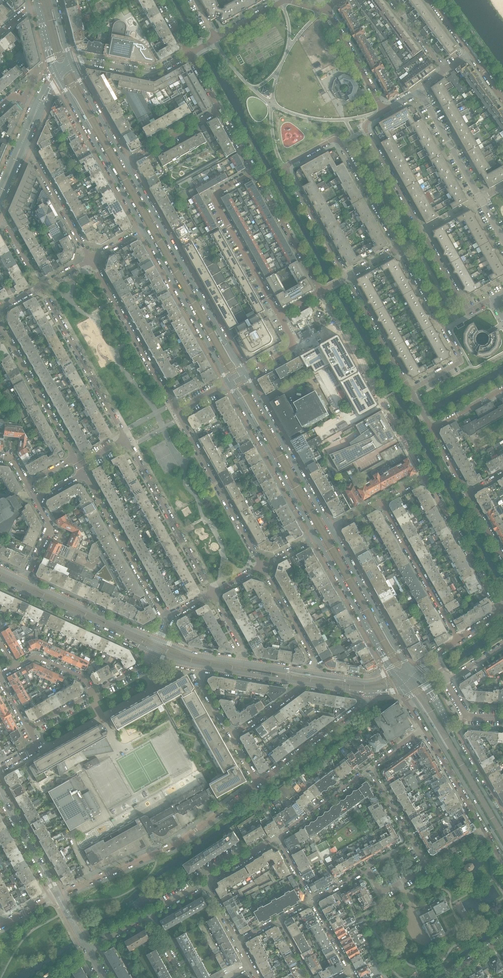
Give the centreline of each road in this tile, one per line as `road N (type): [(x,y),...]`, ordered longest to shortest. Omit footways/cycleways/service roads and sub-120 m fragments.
road 1 (residential): [(346,277),(284,167),(338,140),(399,247)]
road 2 (secondary): [(246,373),(125,162)]
road 3 (residential): [(258,783),(176,844),(63,893)]
road 4 (residential): [(321,291),(425,476)]
road 5 (residential): [(399,247),(462,361),(409,391)]
road 6 (residential): [(279,315),(215,198),(255,172)]
road 7 (secondary): [(228,383),(316,537)]
road 8 (residential): [(126,439),(212,593)]
road 9 (secondary): [(330,528),(246,373)]
road 10 (secondary): [(413,699),(502,851)]
road 11 (residential): [(262,565),(176,412)]
road 12 (residential): [(176,412),(91,259)]
road 13 (secondary): [(144,230),(228,383)]
road 14 (residential): [(41,287),(126,439)]
road 15 (secondary): [(59,79),(144,230)]
road 16 (secondary): [(502,823),(417,676)]
road 17 (tertiary): [(0,581),(153,653)]
road 18 (residential): [(166,619),(84,474)]
road 19 (secondary): [(412,669),(330,528)]
road 20 (residential): [(380,500),(458,640)]
road 21 (secondary): [(316,537),(392,673)]
road 22 (residential): [(425,476),(501,611)]
road 23 (residential): [(423,233),(364,127),(383,110)]
road 24 (tertiary): [(159,640),(25,581)]
road 25 (residential): [(0,332),(74,457)]
road 26 (residential): [(366,692),(359,708),(258,783)]
road 27 (residential): [(255,172),(321,291)]
road 28 (residential): [(409,391),(346,277)]
road 29 (residential): [(91,259),(24,148)]
road 30 (residential): [(71,62),(151,73),(189,54)]
road 31 (residential): [(480,199),(418,94)]
road 32 (residential): [(423,729),(485,832)]
road 33 (residential): [(314,673),(262,565)]

